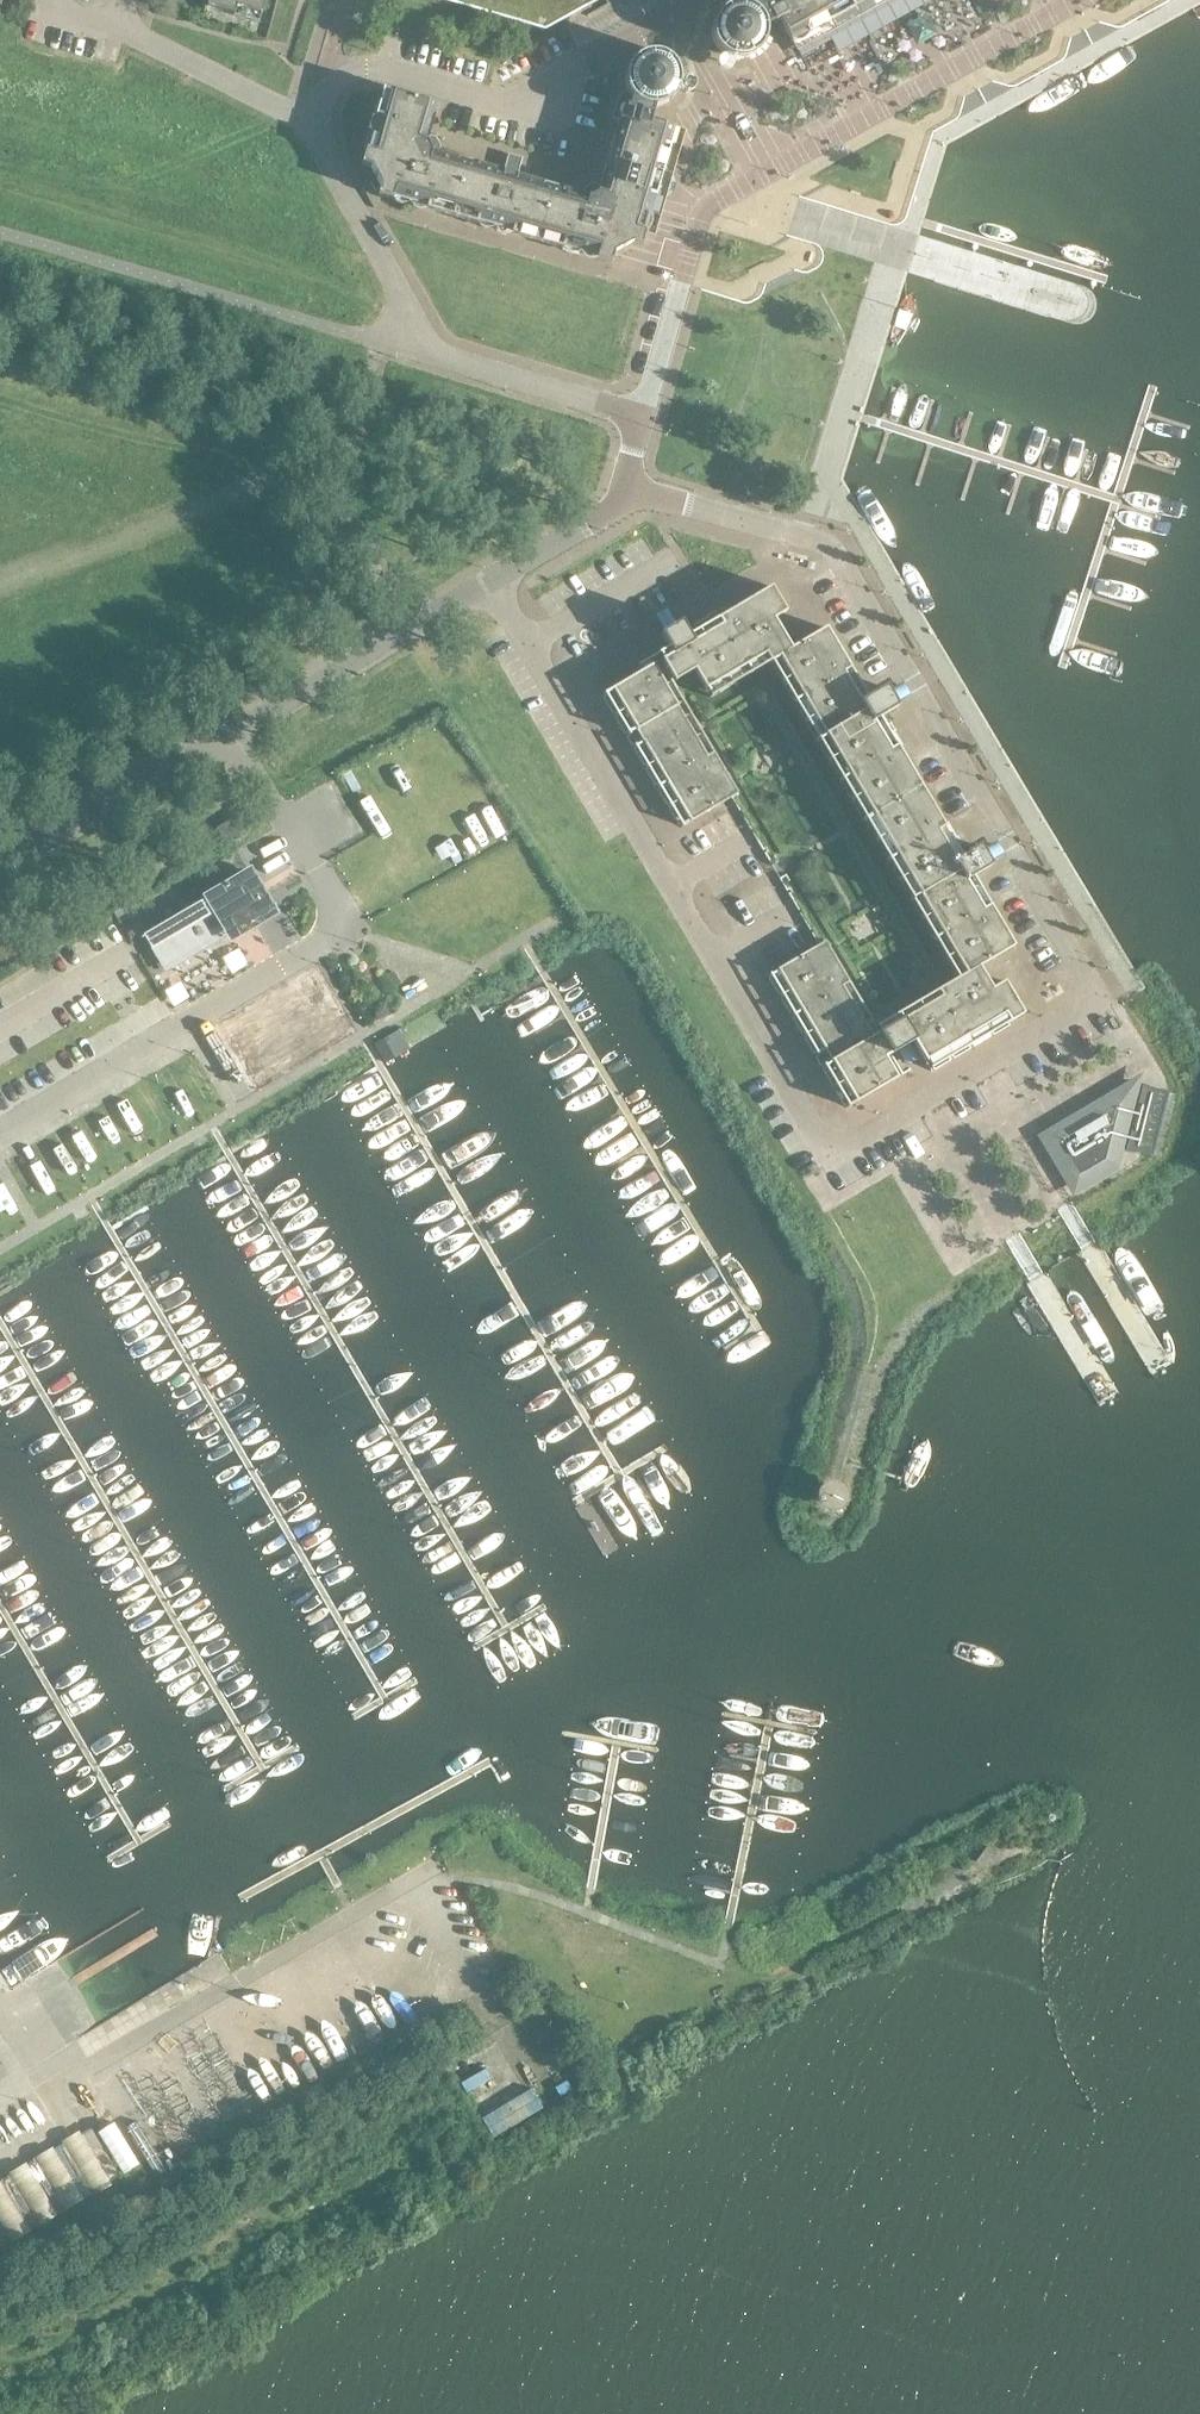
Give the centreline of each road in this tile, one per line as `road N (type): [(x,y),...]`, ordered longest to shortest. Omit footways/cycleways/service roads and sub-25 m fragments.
road 1 (residential): [(1080,1010),(857,1141),(820,1135),(489,581)]
road 2 (residential): [(1080,1010),(1085,976),(829,546),(630,496)]
road 3 (residential): [(0,2003),(45,2071),(75,2091),(411,1899),(540,2078)]
road 4 (residential): [(640,418),(702,210),(1073,0)]
road 5 (unclassified): [(307,114),(341,76),(364,67),(513,104),(691,0)]
road 6 (unclassified): [(229,735),(489,581)]
road 7 (unclassified): [(244,1102),(0,1248)]
road 8 (unclassified): [(307,114),(267,103),(146,38),(55,3)]
road 9 (unclassified): [(0,870),(229,735)]
road 10 (unclassified): [(244,1102),(470,971)]
road 11 (residential): [(307,114),(411,319),(406,342)]
road 12 (residential): [(640,418),(406,342)]
road 13 (unclassified): [(193,1021),(0,1136)]
road 14 (unclassified): [(229,735),(345,925)]
road 15 (unclassified): [(345,925),(193,1021)]
road 16 (unclassified): [(489,581),(630,496)]
road 17 (unclassified): [(470,971),(354,939),(345,925)]

